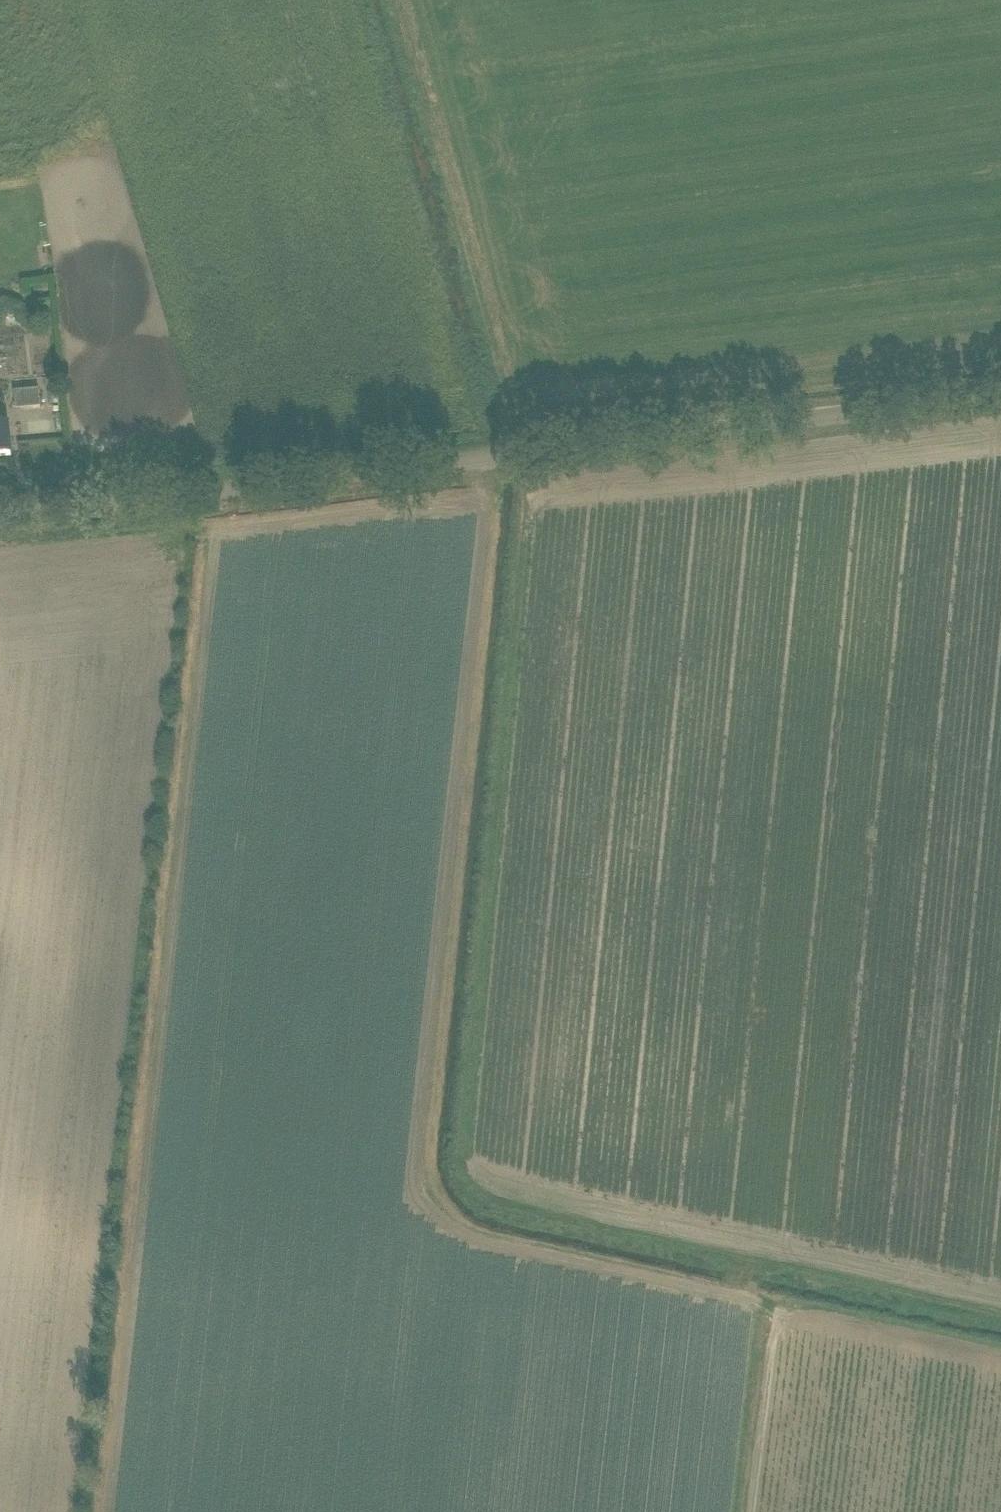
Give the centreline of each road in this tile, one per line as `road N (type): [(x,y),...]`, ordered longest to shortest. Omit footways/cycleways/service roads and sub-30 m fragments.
road 1 (unclassified): [(0,516),(1000,395)]

